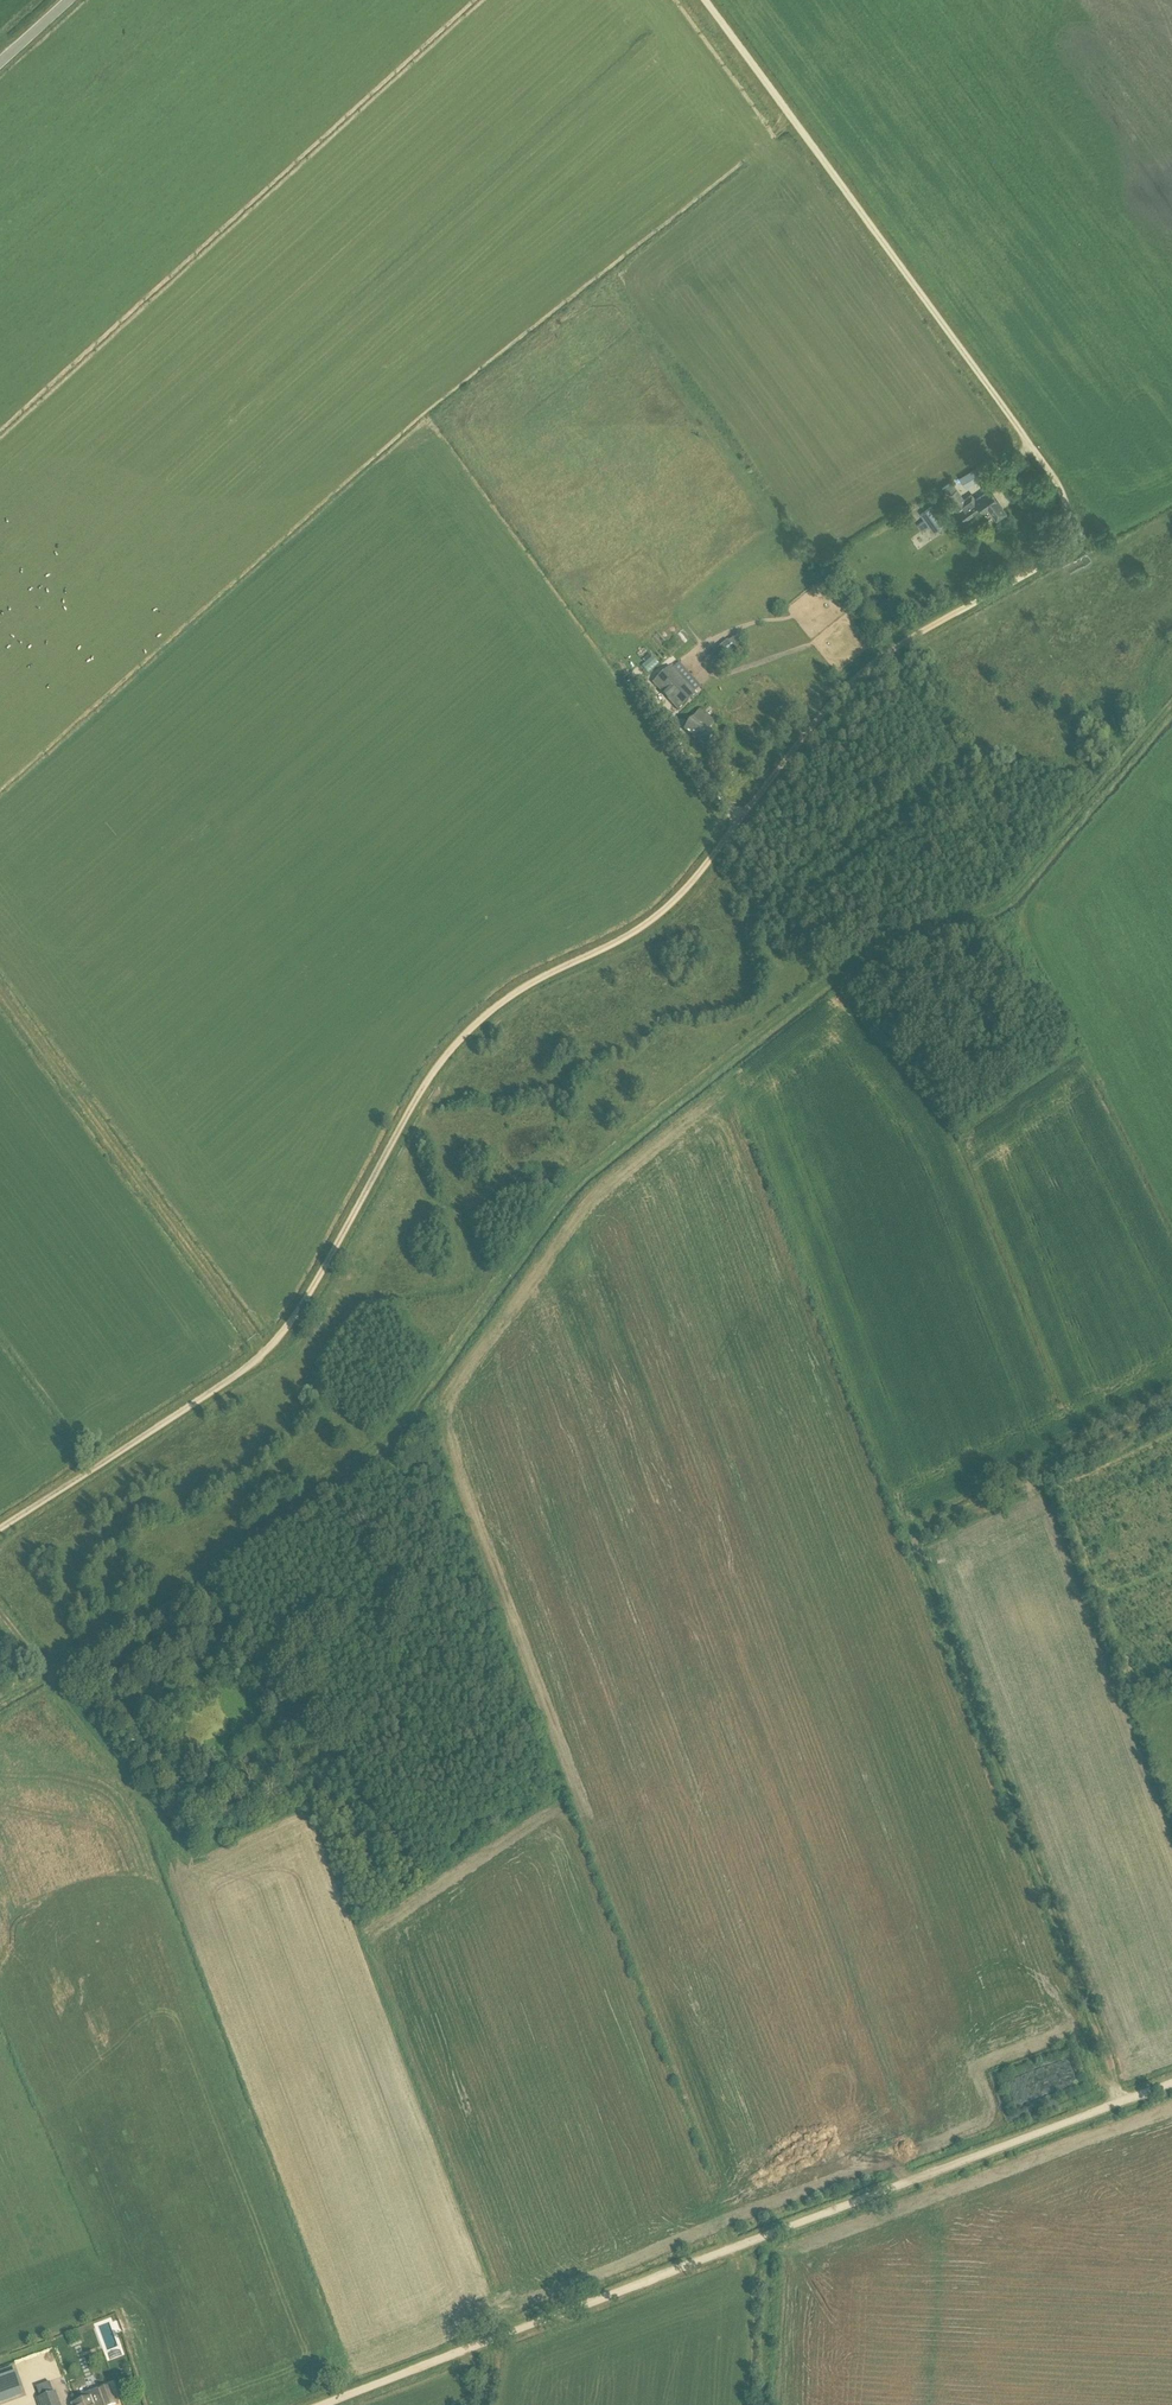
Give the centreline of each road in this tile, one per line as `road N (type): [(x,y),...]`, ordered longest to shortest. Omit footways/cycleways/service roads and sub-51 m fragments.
road 1 (track): [(0,1528),(269,1351),(439,1061),(467,1033),(528,985),(663,913),(856,677),(1043,563),(1062,539),(1066,500),(1048,469),(706,0)]
road 2 (track): [(1171,2083),(325,2404)]
road 3 (track): [(1171,1413),(929,1532),(918,1548),(1125,2101)]

